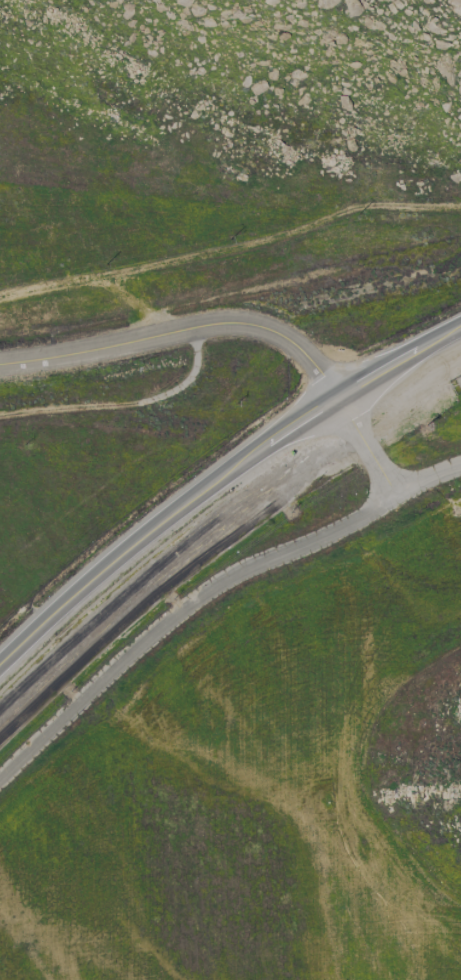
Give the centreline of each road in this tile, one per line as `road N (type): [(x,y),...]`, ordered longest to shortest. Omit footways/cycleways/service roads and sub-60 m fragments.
road 1 (primary): [(0,665),(124,549),(250,456),(460,327)]
road 2 (residential): [(398,483),(359,518),(217,585),(0,778)]
road 3 (residential): [(0,364),(241,322),(287,338),(334,399)]
road 4 (residential): [(334,399),(398,483),(460,459)]

